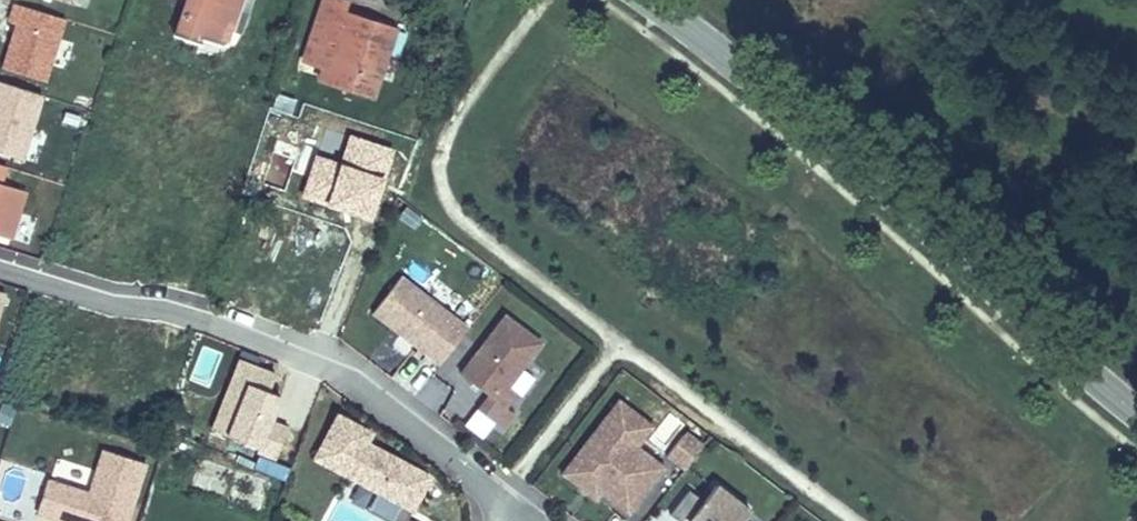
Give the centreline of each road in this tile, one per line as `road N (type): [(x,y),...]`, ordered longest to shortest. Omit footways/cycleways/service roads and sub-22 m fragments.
road 1 (secondary): [(655,0),(884,180),(1136,408)]
road 2 (residential): [(350,372),(513,504)]

